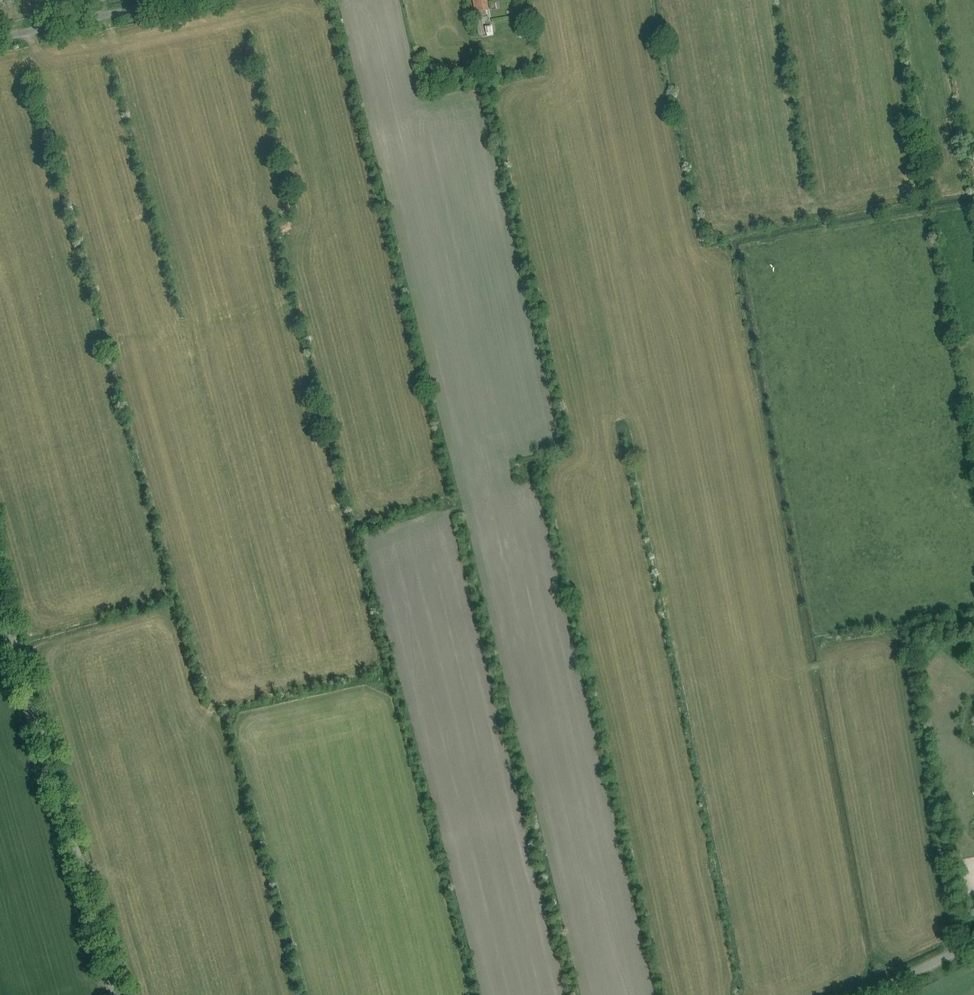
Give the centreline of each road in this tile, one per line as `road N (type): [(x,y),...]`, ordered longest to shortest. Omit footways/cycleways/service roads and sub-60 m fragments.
road 1 (unclassified): [(116,994),(0,597)]
road 2 (unclassified): [(0,38),(173,0)]
road 3 (unclassified): [(864,994),(973,942)]

